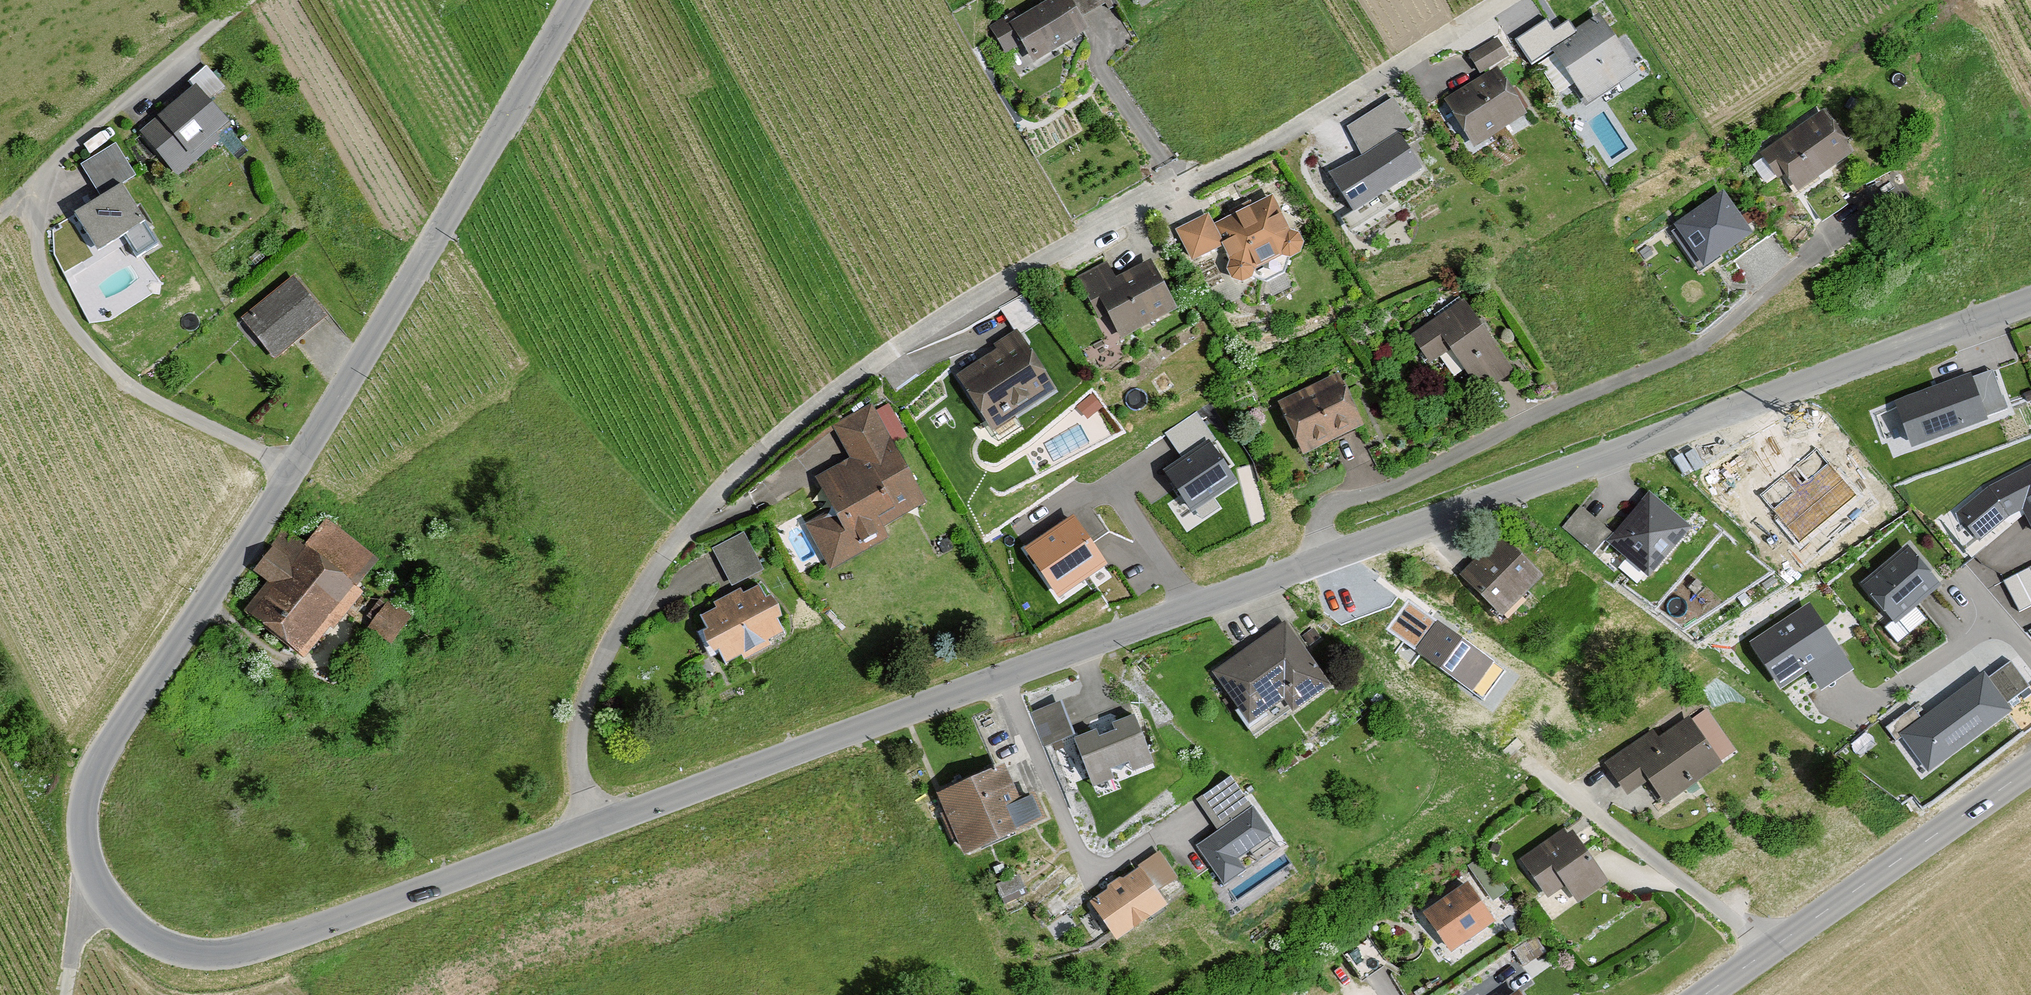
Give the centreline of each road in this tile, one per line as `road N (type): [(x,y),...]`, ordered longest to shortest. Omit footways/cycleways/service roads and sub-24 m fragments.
road 1 (unclassified): [(593,827),(578,750),(589,693),(643,589),(753,457),(854,377),(997,284),(1179,187),(1289,140),(1515,0)]
road 2 (tertiary): [(293,468),(105,746),(90,780),(84,839),(109,901),(130,925),(184,955),(245,953),(593,827)]
road 3 (tertiary): [(593,827),(1326,555)]
road 4 (tertiary): [(1326,555),(2030,299)]
road 5 (unclassified): [(293,468),(130,387),(70,327),(38,257),(40,180),(246,0)]
road 6 (residential): [(1326,555),(1321,517),(1337,501),(1698,346),(1872,202)]
road 7 (tertiary): [(574,0),(293,468)]
road 8 (secondary): [(1703,994),(2030,766)]
road 9 (track): [(91,870),(67,994)]

